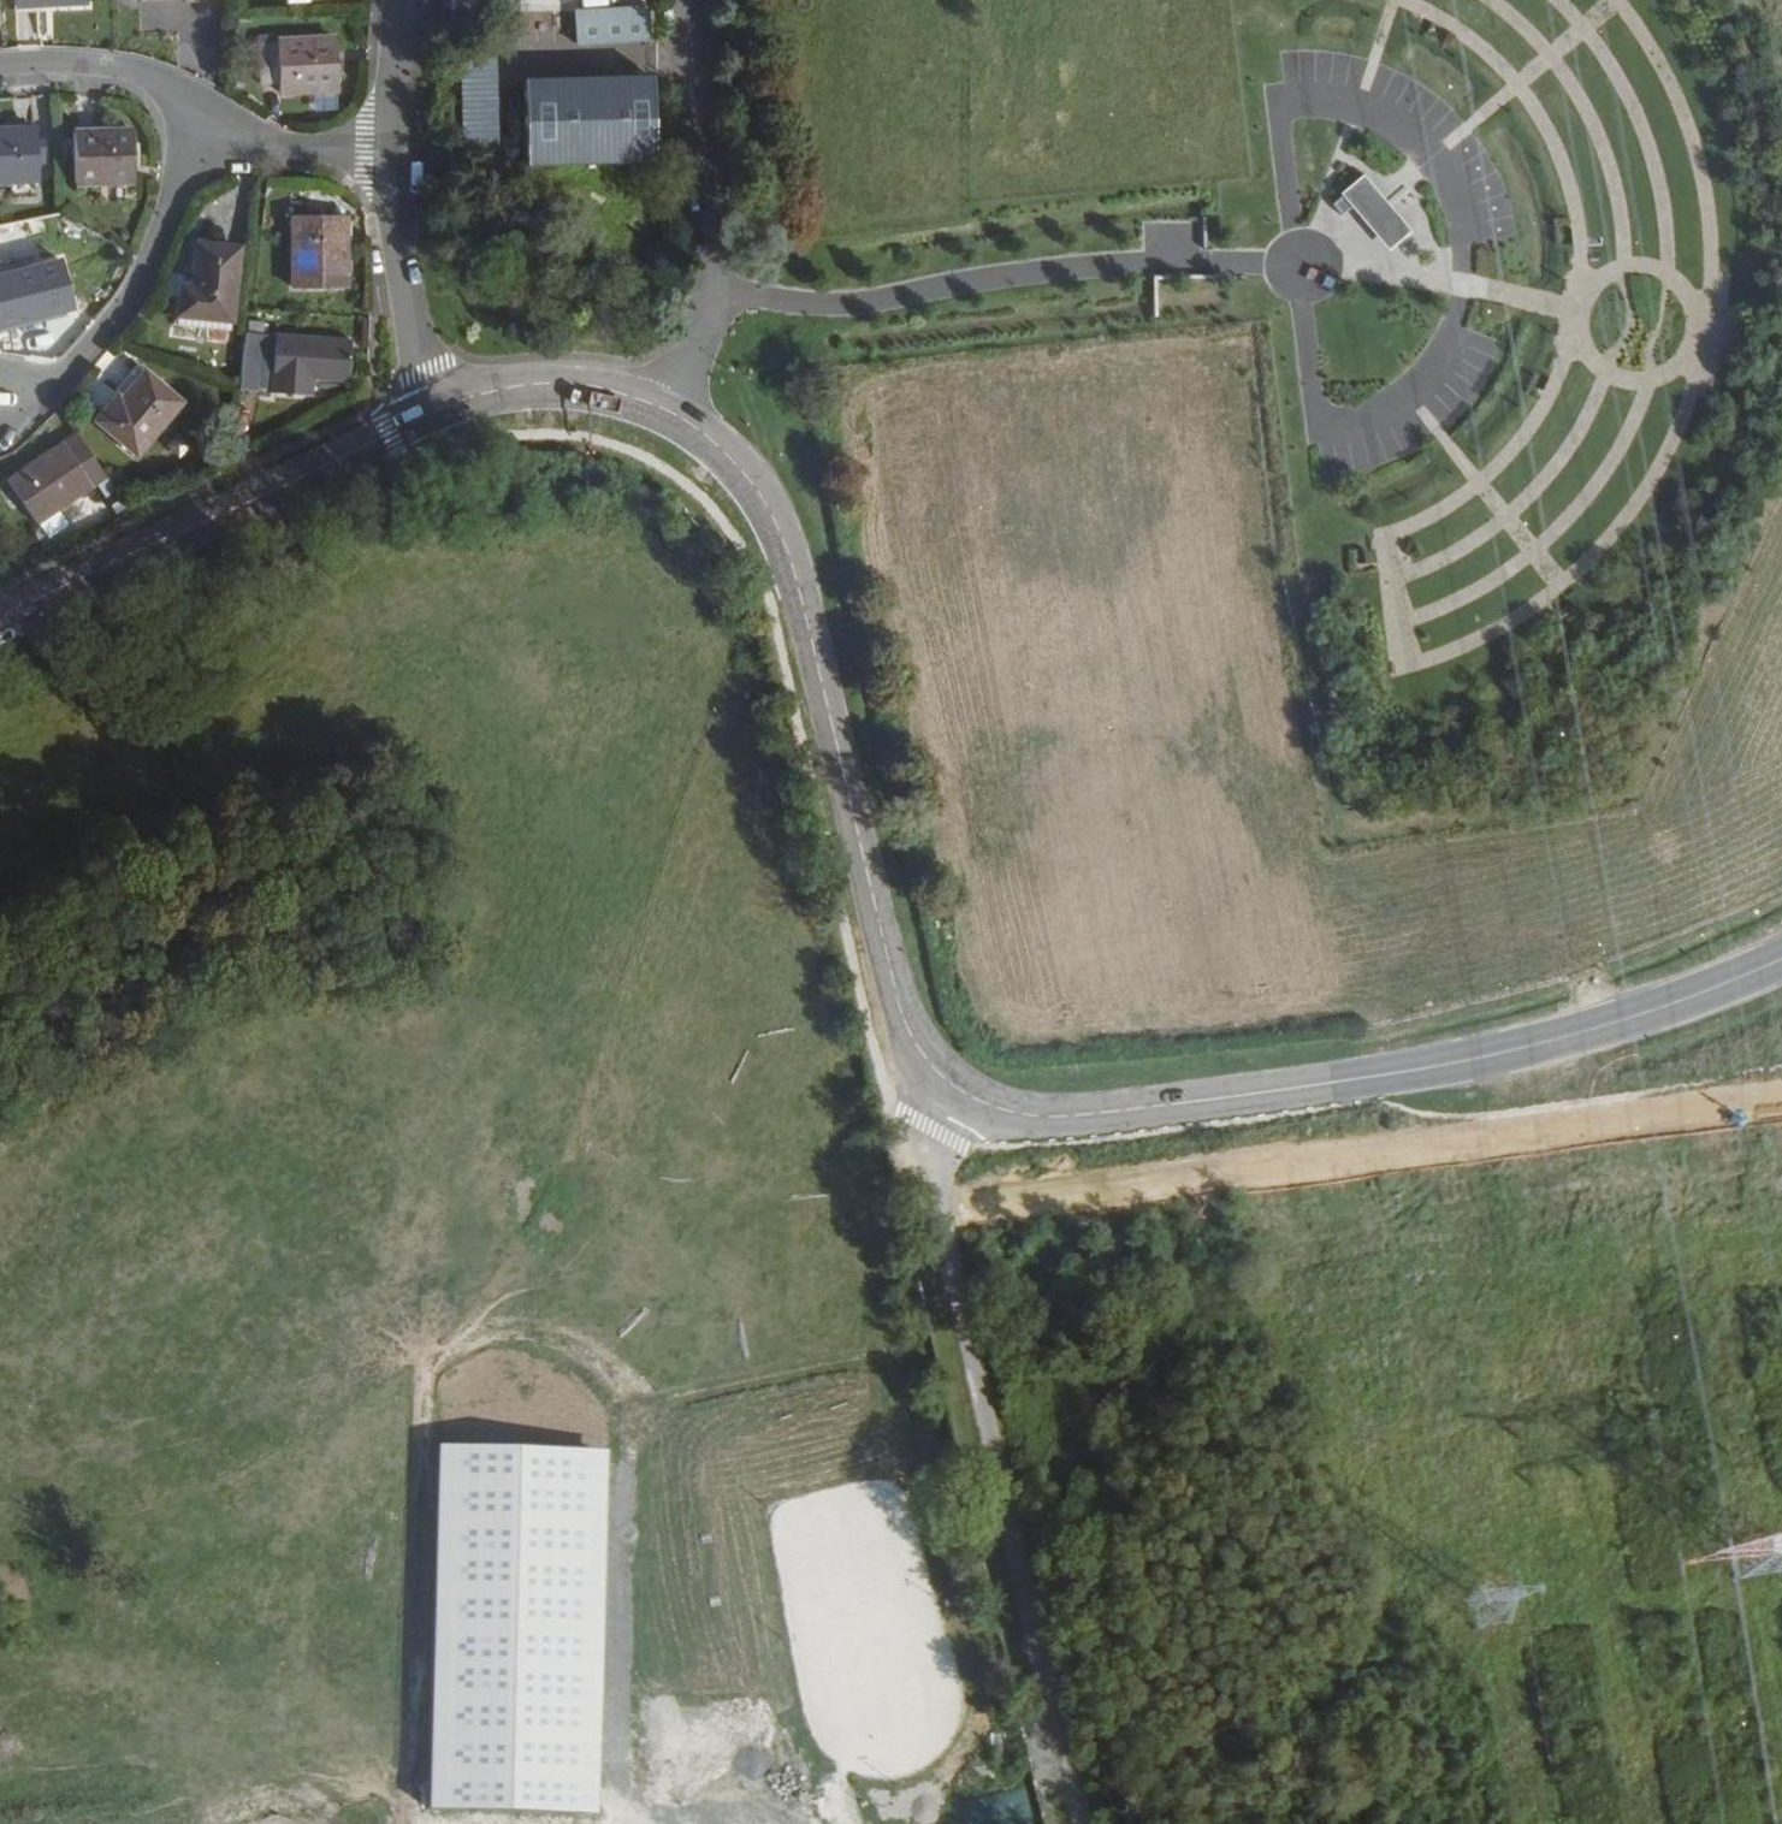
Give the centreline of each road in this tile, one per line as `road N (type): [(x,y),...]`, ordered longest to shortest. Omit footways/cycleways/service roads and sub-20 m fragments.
road 1 (tertiary): [(436,410),(527,388),(613,392),(665,412),(740,468),(767,506),(795,575),(904,1020),(958,1089)]
road 2 (tertiary): [(958,1089),(1011,1112),(1086,1114),(1468,1061),(1674,1004),(1781,958)]
road 3 (unclassified): [(958,1089),(937,1198),(1000,1518),(1073,1823)]
road 4 (tertiary): [(0,617),(436,410)]
road 5 (residential): [(0,399),(67,373),(121,309),(206,127)]
road 6 (residential): [(392,154),(412,309),(436,410)]
road 7 (residential): [(206,127),(157,81),(111,68),(0,74)]
road 8 (residential): [(392,154),(266,149),(206,127)]
road 9 (residential): [(402,0),(392,154)]

